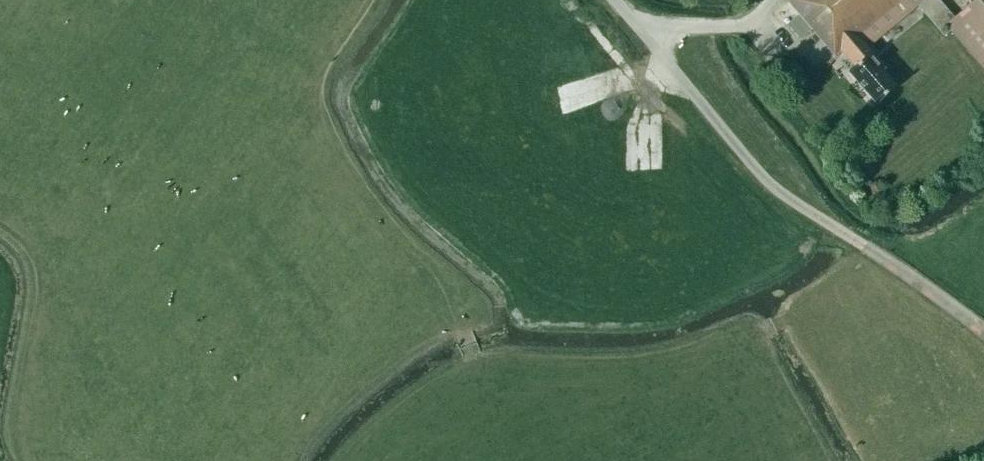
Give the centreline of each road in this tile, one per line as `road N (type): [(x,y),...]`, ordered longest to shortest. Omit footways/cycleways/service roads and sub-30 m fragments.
road 1 (unclassified): [(983,332),(765,182),(618,0)]

